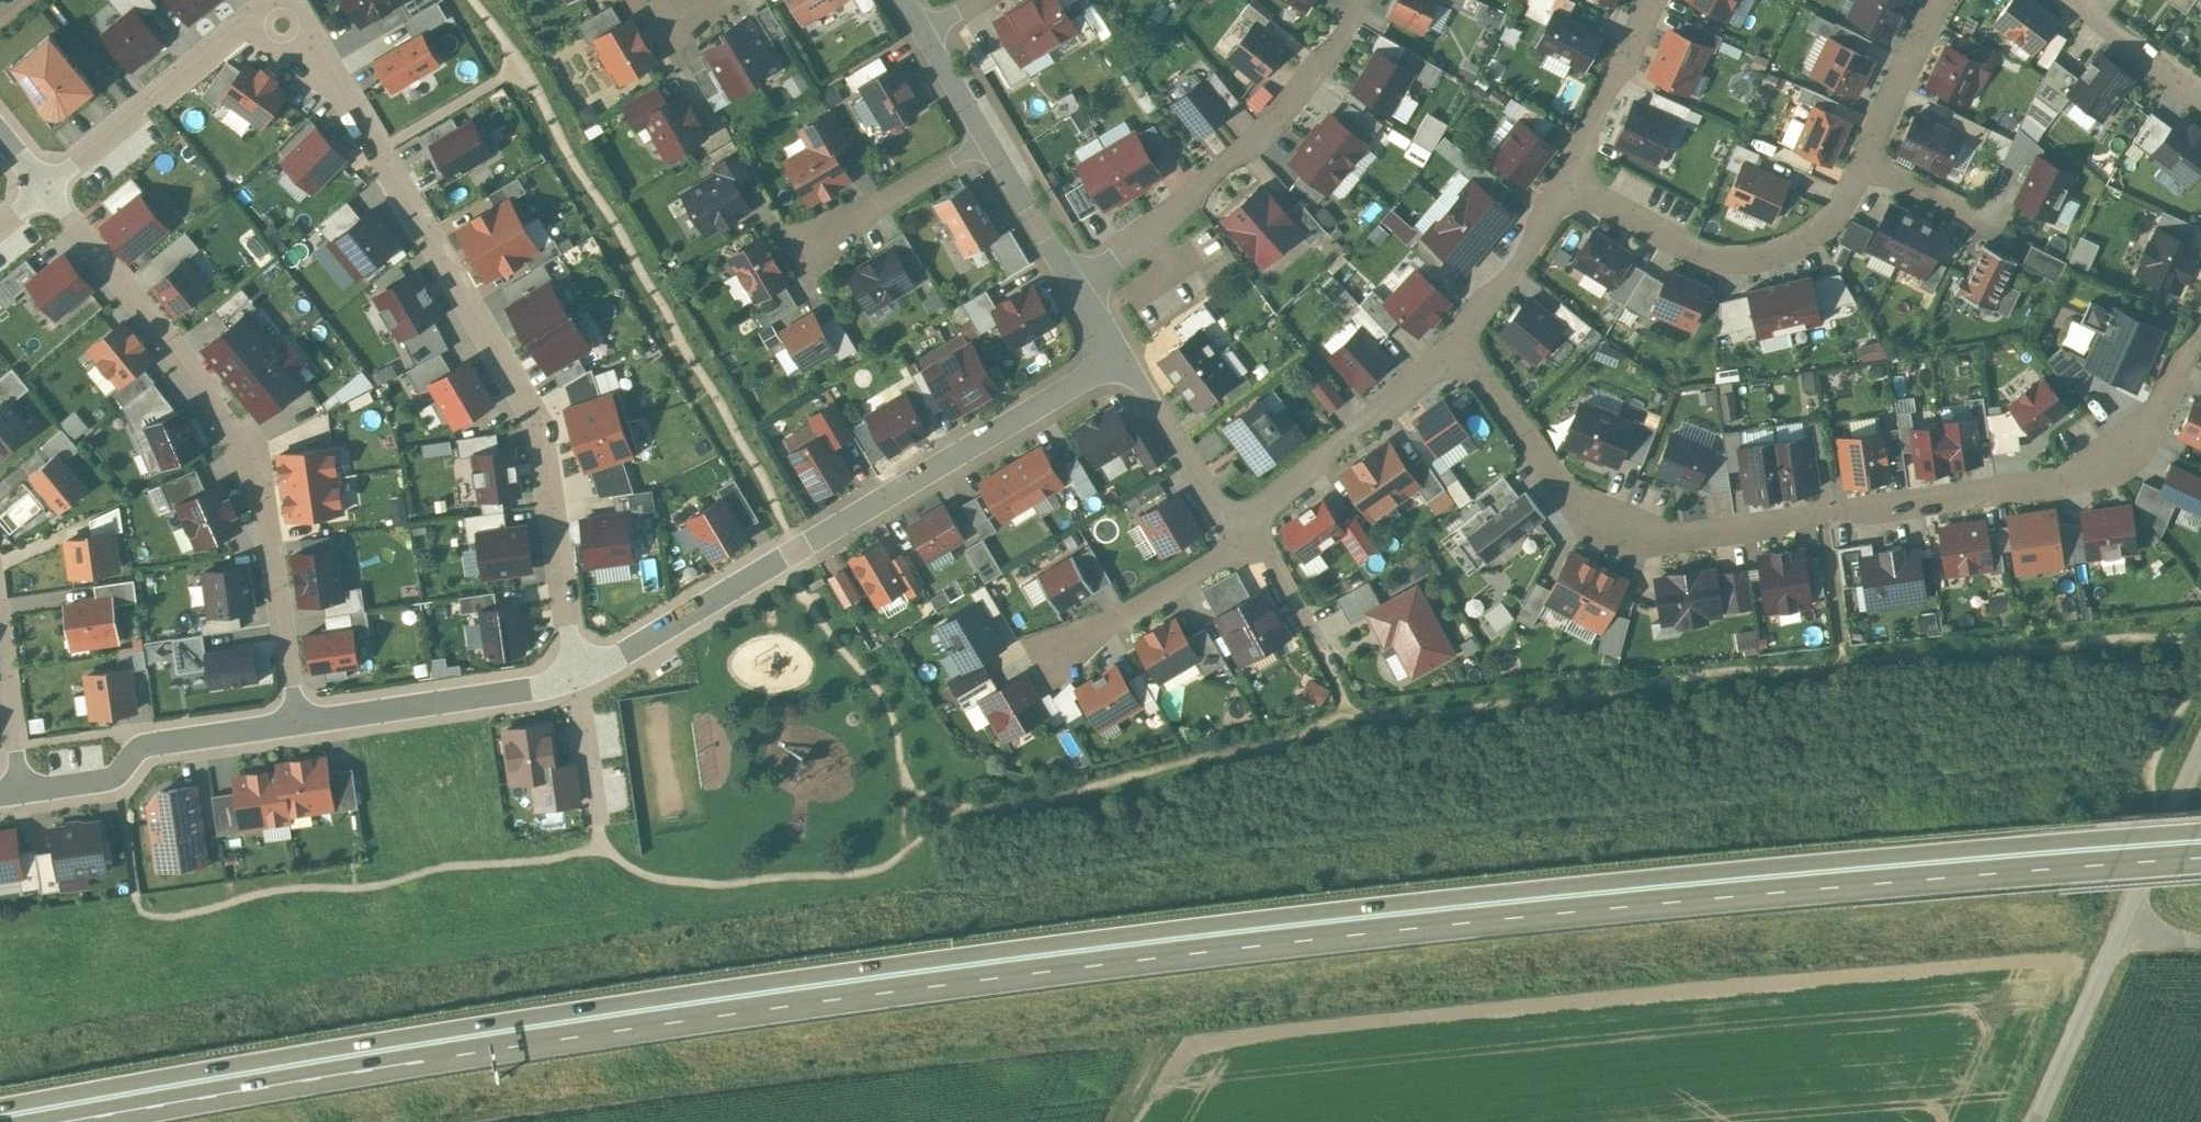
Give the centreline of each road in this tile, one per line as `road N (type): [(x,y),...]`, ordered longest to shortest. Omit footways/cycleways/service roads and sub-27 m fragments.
road 1 (trunk): [(2200,827),(1672,871),(931,956),(394,1034),(0,1103)]
road 2 (trunk): [(47,1121),(718,1012),(1208,947),(2200,853)]
road 3 (residential): [(1454,348),(1476,367),(1581,513),(1645,541),(2096,473),(2150,439),(2200,333)]
road 4 (residential): [(283,0),(537,418),(574,676)]
road 5 (residential): [(1121,355),(574,676)]
road 6 (residential): [(48,190),(211,392),(243,448),(266,508),(297,719)]
road 7 (residential): [(1938,0),(1863,164),(1827,223),(1798,246),(1765,260),(1721,262),(1684,251),(1564,187)]
road 8 (unclassified): [(2200,748),(2034,1121)]
road 9 (residential): [(1075,283),(1180,207),(1194,186),(1260,134),(1338,45),(1361,0)]
road 10 (residential): [(48,190),(277,0)]
road 11 (residential): [(297,719),(143,745),(109,776),(22,790)]
road 12 (residential): [(1229,522),(1454,348)]
road 13 (residential): [(574,676),(297,719)]
road 14 (residential): [(1564,187),(1652,0)]
road 15 (residential): [(1454,348),(1538,239),(1564,187)]
road 16 (residential): [(989,139),(1075,283)]
road 17 (residential): [(2082,0),(2200,92)]
road 18 (residential): [(22,790),(0,644)]
road 19 (residential): [(574,676),(596,820)]
road 20 (residential): [(1229,522),(1152,403)]
road 21 (residential): [(925,32),(989,139)]

